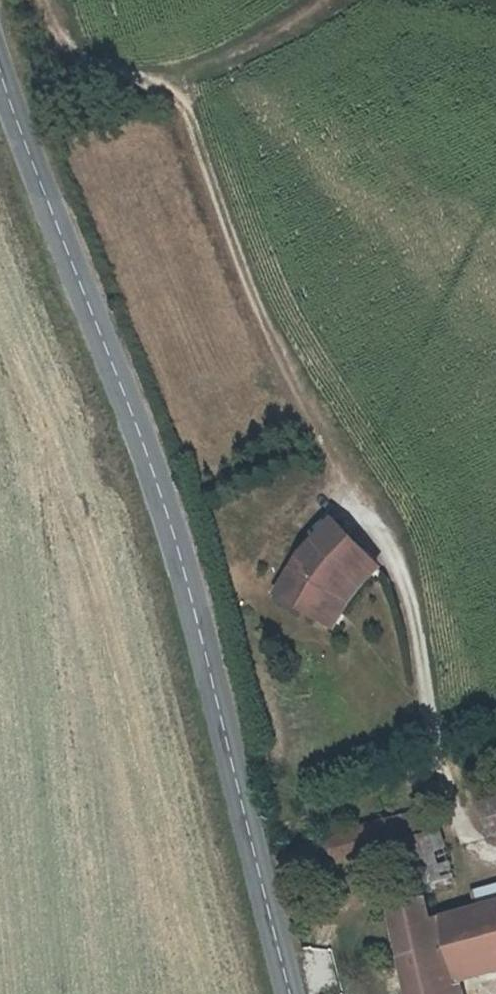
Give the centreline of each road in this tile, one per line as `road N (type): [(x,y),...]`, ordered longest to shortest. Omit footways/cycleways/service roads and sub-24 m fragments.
road 1 (secondary): [(288,993),(166,513),(0,66)]
road 2 (track): [(495,862),(471,847),(453,800),(427,717),(409,591),(278,371),(177,102),(146,85)]
road 3 (track): [(332,0),(312,22),(146,85),(103,79),(67,56),(39,0)]

